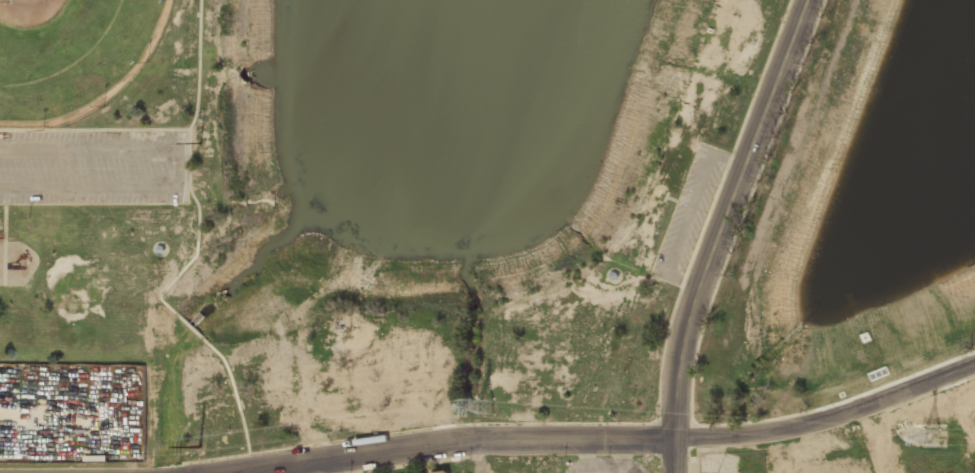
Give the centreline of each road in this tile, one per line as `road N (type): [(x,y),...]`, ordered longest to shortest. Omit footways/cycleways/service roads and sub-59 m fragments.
road 1 (residential): [(233,472),(472,439),(748,434),(845,413),(974,362)]
road 2 (tertiary): [(675,472),(677,389),(691,317),(809,0)]

